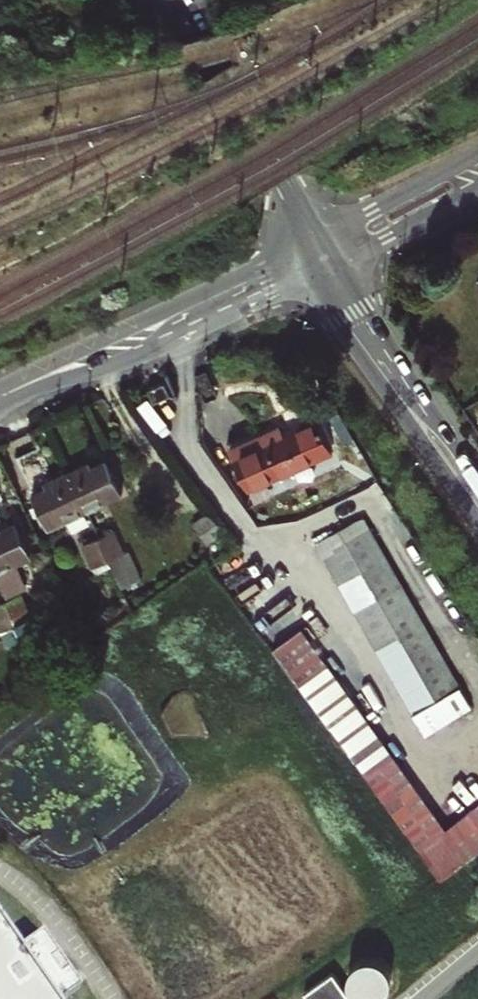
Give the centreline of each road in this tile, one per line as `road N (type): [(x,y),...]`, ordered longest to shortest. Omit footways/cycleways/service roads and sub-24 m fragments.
road 1 (tertiary): [(317,252),(0,398)]
road 2 (primary): [(317,252),(477,501)]
road 3 (primary): [(179,0),(317,252)]
road 4 (residential): [(317,252),(477,171)]

